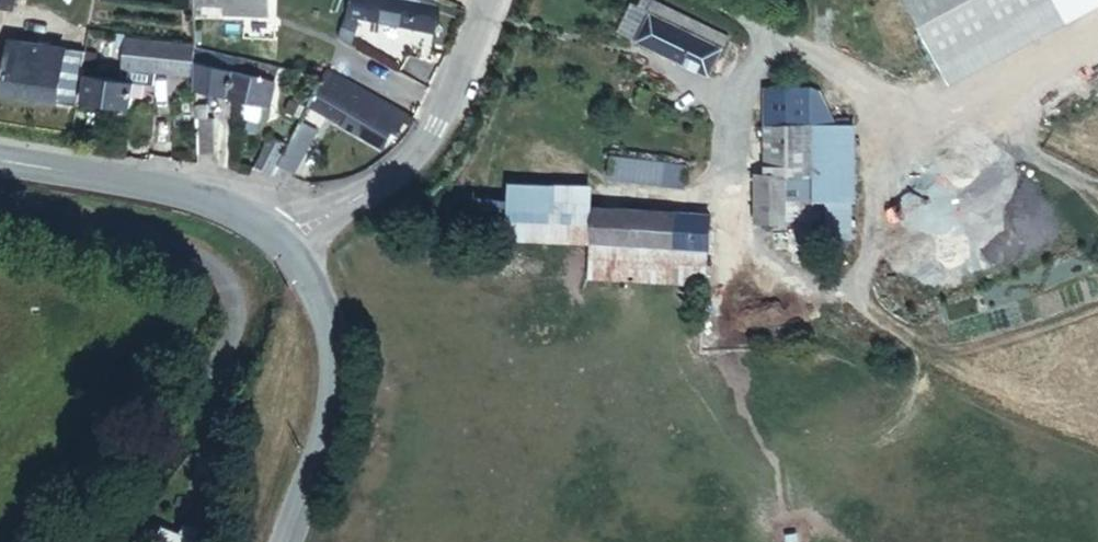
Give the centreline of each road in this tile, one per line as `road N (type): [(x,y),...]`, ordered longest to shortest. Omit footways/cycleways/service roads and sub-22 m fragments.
road 1 (unclassified): [(90,541),(200,400),(229,340),(236,304),(226,278),(194,249),(0,204)]
road 2 (unclassified): [(488,0),(436,127),(381,186),(276,237)]
road 3 (secondary): [(276,237),(315,297),(334,385),(318,454),(283,541)]
road 4 (secondary): [(0,159),(205,196),(276,237)]

